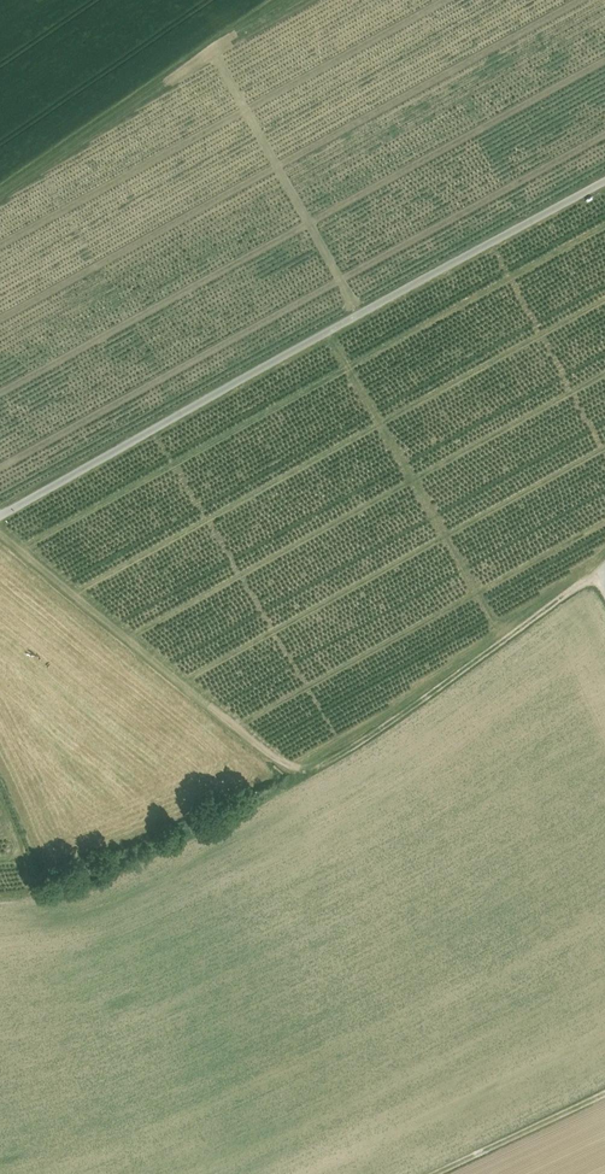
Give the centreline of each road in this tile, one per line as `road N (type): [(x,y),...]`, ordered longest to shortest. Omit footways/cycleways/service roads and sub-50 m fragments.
road 1 (unclassified): [(0,514),(604,178)]
road 2 (track): [(433,1173),(604,1091)]

